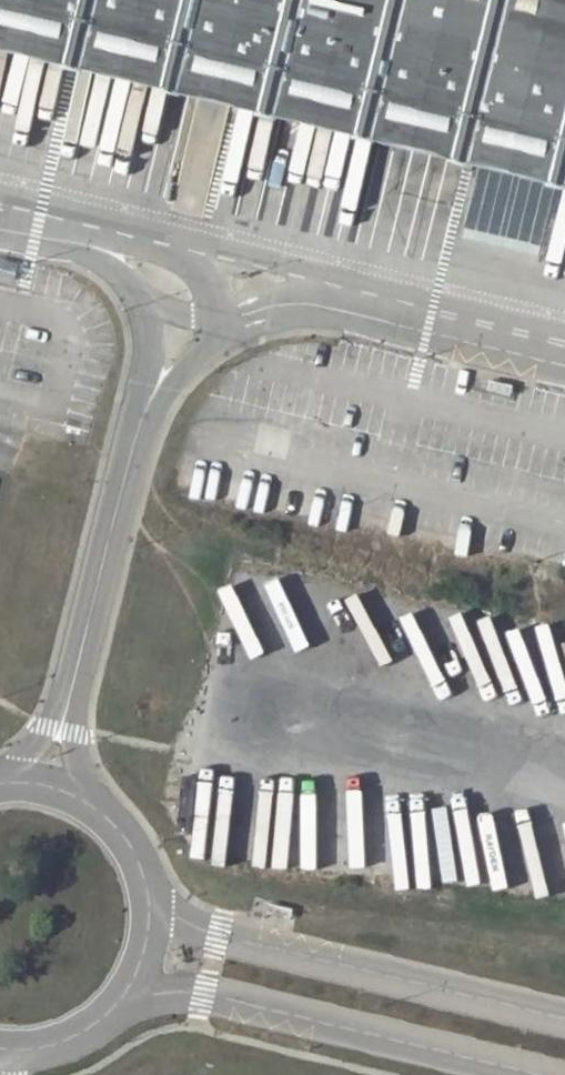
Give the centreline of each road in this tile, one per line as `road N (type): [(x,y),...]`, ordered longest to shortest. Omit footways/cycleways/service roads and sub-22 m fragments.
road 1 (unclassified): [(115,1005),(205,993),(543,1074)]
road 2 (unclassified): [(564,1019),(218,935),(148,899)]
road 3 (residential): [(131,455),(44,786)]
road 4 (residential): [(215,312),(196,270),(180,258),(38,225),(0,225)]
road 5 (residential): [(358,312),(564,363)]
road 6 (unclassified): [(148,899),(137,860),(114,826),(82,800),(44,786)]
road 7 (residential): [(132,296),(145,376),(131,455)]
road 8 (residential): [(0,229),(89,254),(117,273),(132,296)]
road 9 (residential): [(131,455),(167,386),(220,335)]
road 10 (residential): [(215,312),(299,298),(358,312)]
road 11 (residential): [(220,335),(288,310),(358,312)]
road 12 (unclassified): [(0,1047),(55,1043),(115,1005)]

